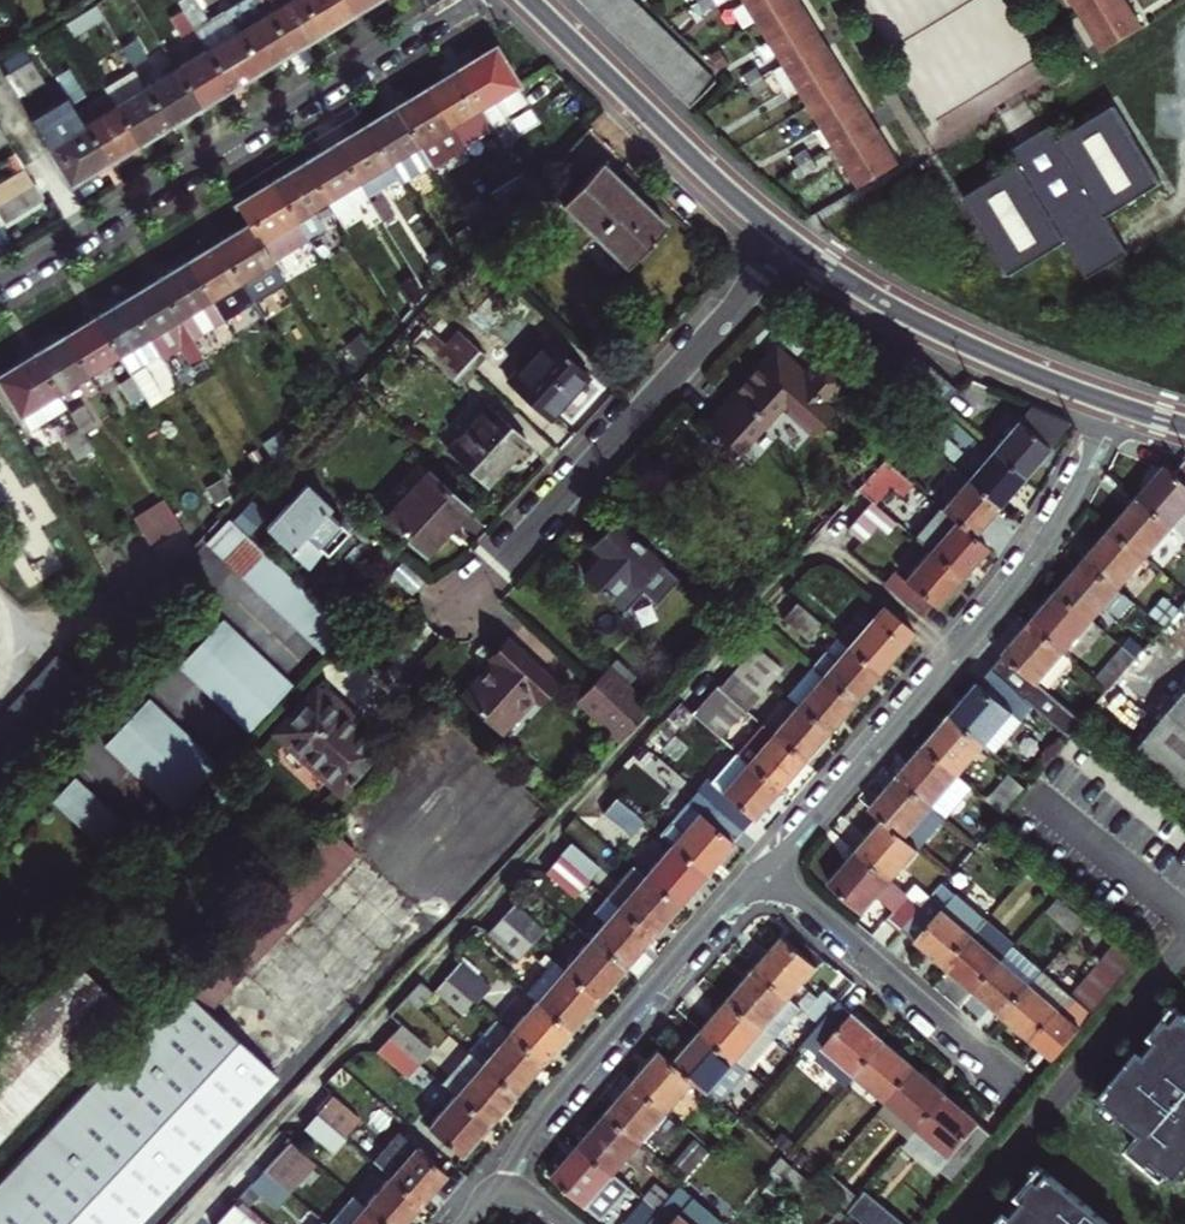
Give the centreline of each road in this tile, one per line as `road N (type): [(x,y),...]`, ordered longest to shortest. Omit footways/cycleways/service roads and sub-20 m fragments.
road 1 (unclassified): [(824,545),(184,1223)]
road 2 (residential): [(0,284),(480,0)]
road 3 (residential): [(455,604),(729,314),(786,239)]
road 4 (residential): [(763,871),(498,1171)]
road 5 (secondary): [(1113,403),(930,327),(786,239)]
road 6 (secondary): [(786,239),(530,0)]
road 7 (residential): [(763,871),(1015,1088)]
road 8 (residential): [(1113,403),(1046,537),(953,655)]
road 9 (residential): [(953,655),(763,871)]
road 10 (unclassified): [(953,655),(824,545)]

